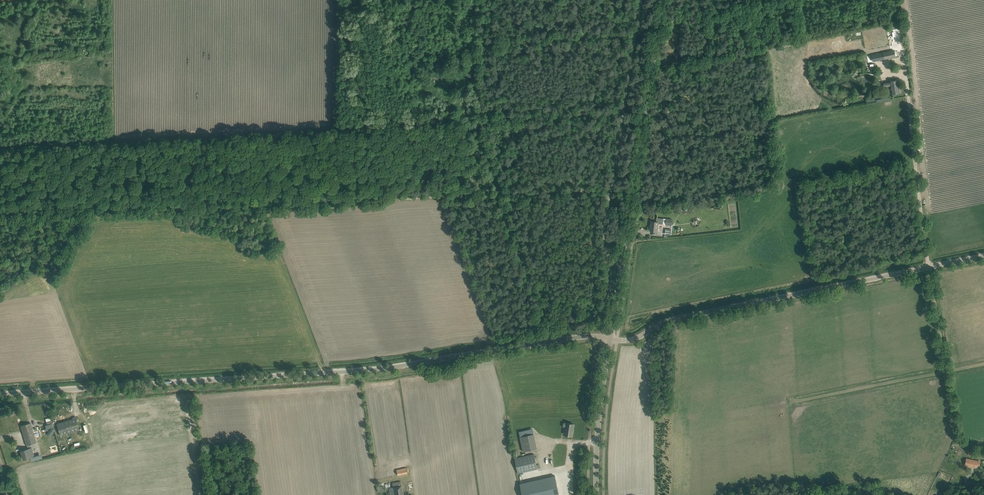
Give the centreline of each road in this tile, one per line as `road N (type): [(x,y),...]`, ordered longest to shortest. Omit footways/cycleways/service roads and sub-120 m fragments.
road 1 (unclassified): [(0,393),(342,373),(611,338)]
road 2 (tertiary): [(611,338),(664,0)]
road 3 (unclassified): [(611,338),(631,340),(670,320),(928,268)]
road 4 (unclassified): [(928,268),(905,94)]
road 5 (track): [(548,341),(498,192)]
road 6 (tertiary): [(597,494),(611,338)]

